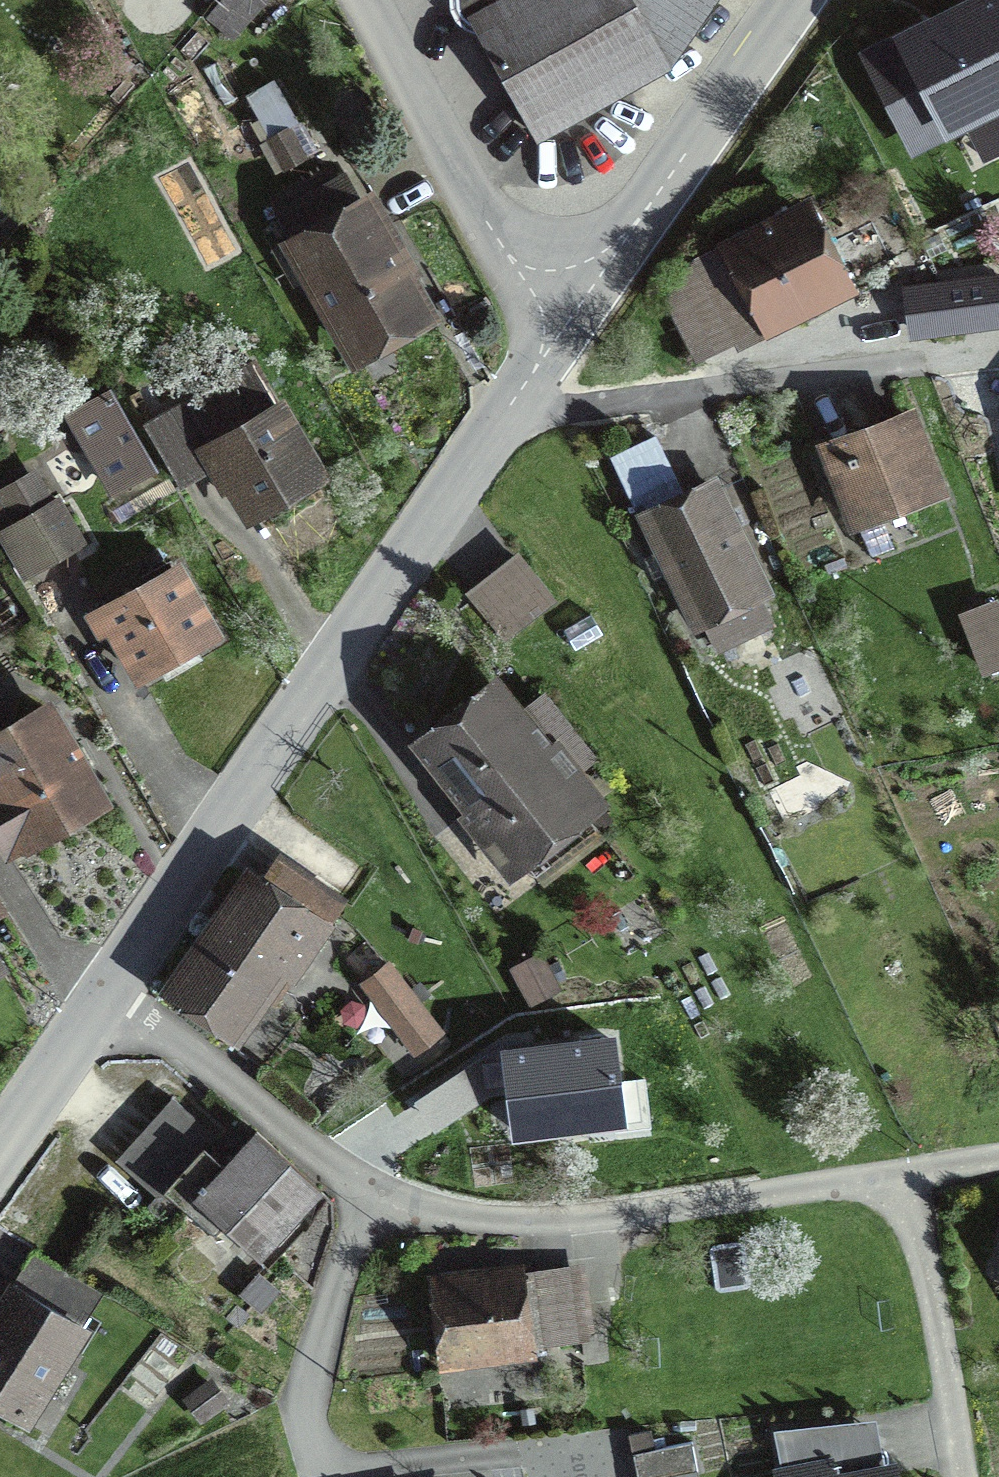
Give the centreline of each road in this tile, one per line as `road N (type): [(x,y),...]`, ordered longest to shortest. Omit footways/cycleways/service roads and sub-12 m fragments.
road 1 (residential): [(998,1155),(612,1216),(509,1221),(426,1209),(332,1168),(108,1000)]
road 2 (tertiary): [(558,345),(108,1000)]
road 3 (tertiary): [(800,0),(558,345)]
road 4 (residential): [(558,345),(368,0)]
road 5 (tertiary): [(108,1000),(0,1152)]

